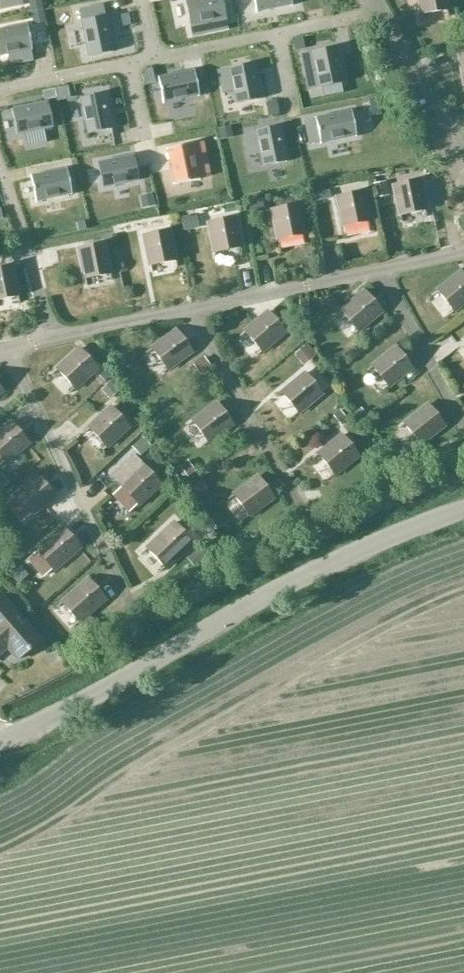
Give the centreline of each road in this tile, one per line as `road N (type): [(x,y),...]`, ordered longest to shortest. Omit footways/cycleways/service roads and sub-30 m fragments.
road 1 (unclassified): [(0,742),(305,577),(463,510)]
road 2 (residential): [(0,90),(379,6)]
road 3 (residential): [(129,602),(5,348)]
road 4 (residential): [(300,507),(189,310)]
road 5 (residential): [(189,310),(380,270)]
road 6 (residential): [(463,424),(380,270)]
road 7 (residential): [(50,338),(0,171)]
road 8 (residential): [(463,153),(379,6)]
road 9 (residential): [(50,338),(189,310)]

